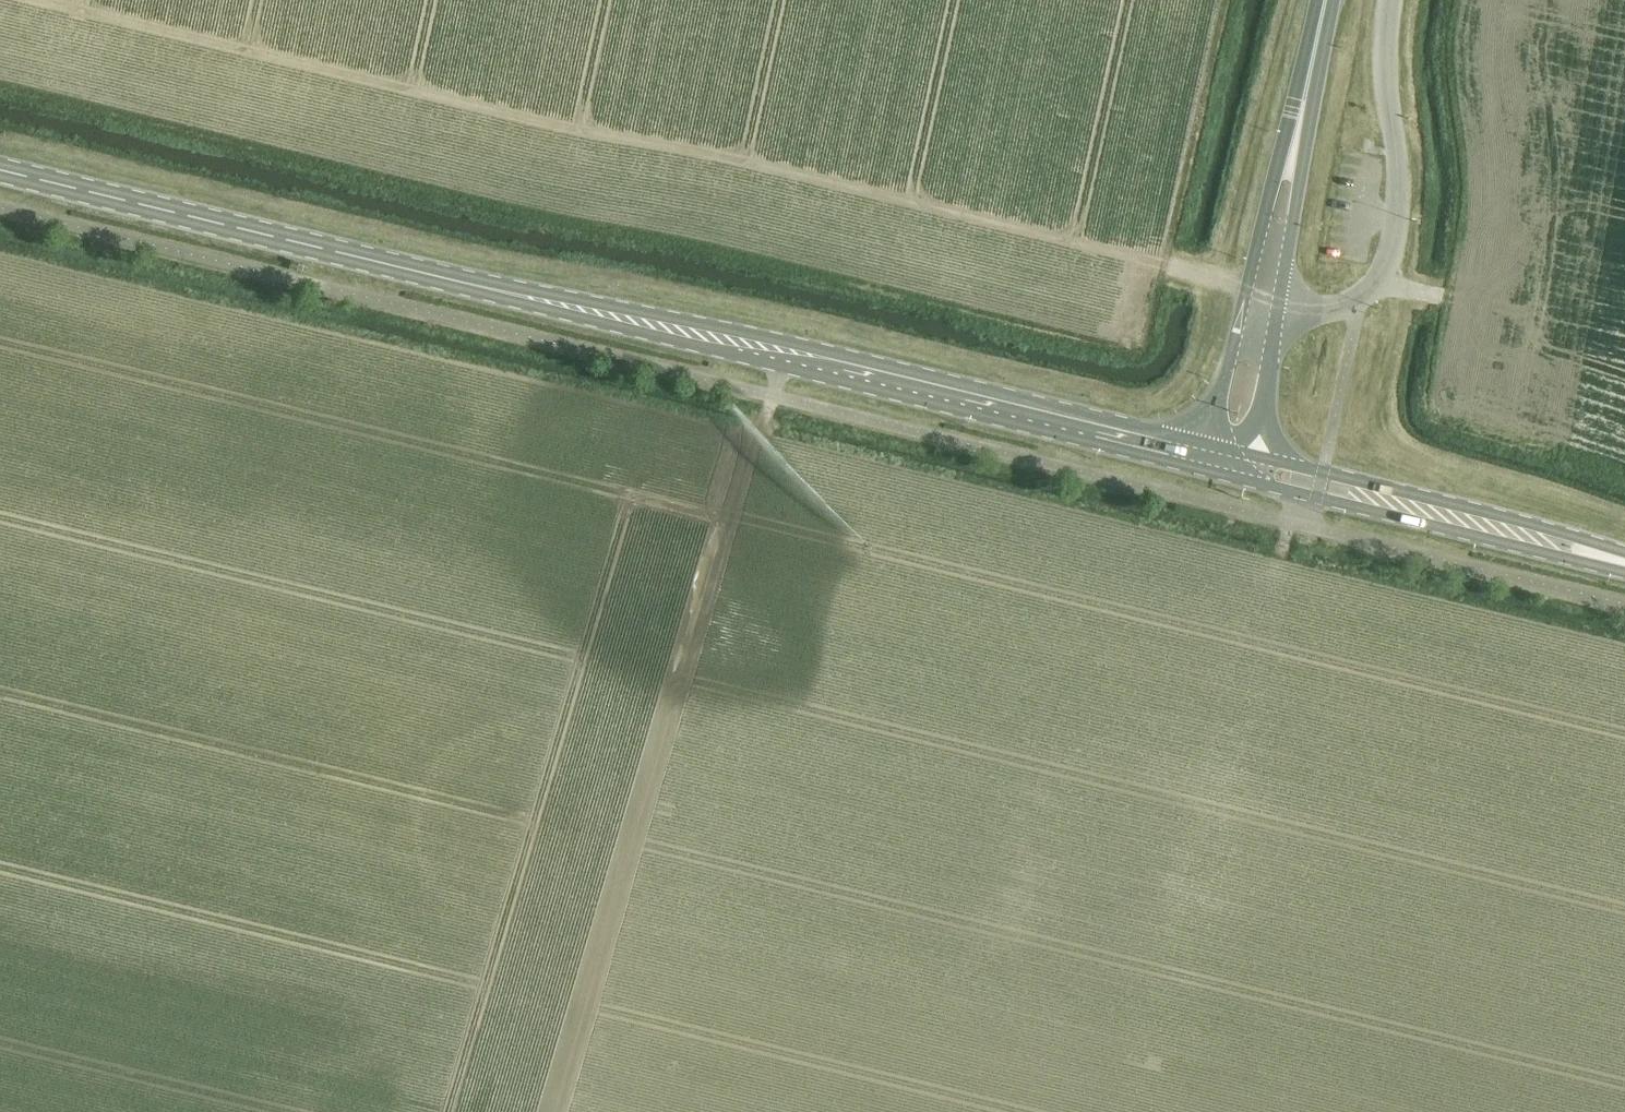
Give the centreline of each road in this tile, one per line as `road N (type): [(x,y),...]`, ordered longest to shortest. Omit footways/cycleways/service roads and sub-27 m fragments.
road 1 (secondary): [(1205,462),(0,171)]
road 2 (unclassified): [(1275,309),(1334,312),(1356,305),(1384,277),(1402,183),(1390,100),(1395,0)]
road 3 (secondary): [(1624,561),(1406,503)]
road 4 (secondary): [(1302,124),(1272,178),(1240,303)]
road 5 (secondary): [(1275,309),(1302,124)]
road 6 (secondary): [(1406,503),(1284,464),(1244,471)]
road 7 (secondary): [(1244,471),(1274,488),(1344,503),(1406,503)]
road 8 (secondary): [(1244,471),(1275,309)]
road 9 (secondary): [(1240,303),(1205,462)]
road 10 (trunk): [(1302,124),(1329,0)]

